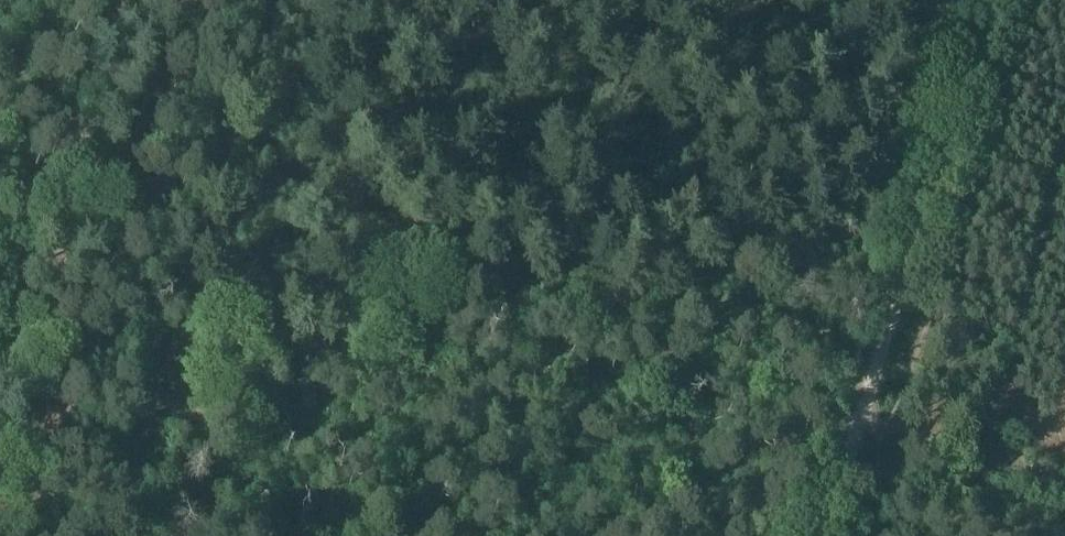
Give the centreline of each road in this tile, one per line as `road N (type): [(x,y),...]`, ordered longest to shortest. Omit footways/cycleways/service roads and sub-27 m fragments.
road 1 (track): [(818,535),(994,0)]
road 2 (track): [(295,0),(139,535)]
road 3 (track): [(117,0),(0,374)]
road 4 (track): [(1064,488),(838,416)]

